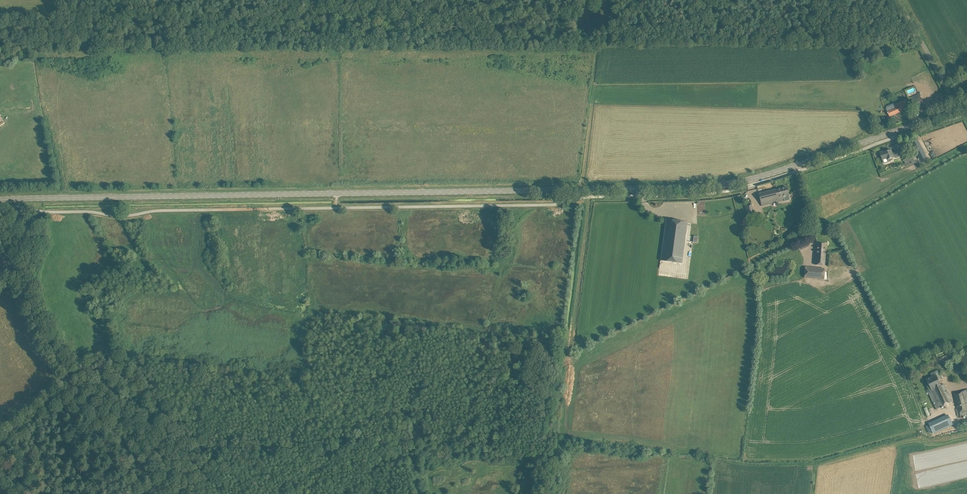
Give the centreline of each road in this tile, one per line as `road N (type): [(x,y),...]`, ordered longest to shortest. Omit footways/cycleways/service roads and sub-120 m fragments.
road 1 (tertiary): [(0,200),(720,185),(959,111)]
road 2 (track): [(571,347),(588,190)]
road 3 (track): [(71,379),(0,250)]
road 4 (track): [(157,493),(71,379)]
road 5 (unclassified): [(959,111),(900,0)]

